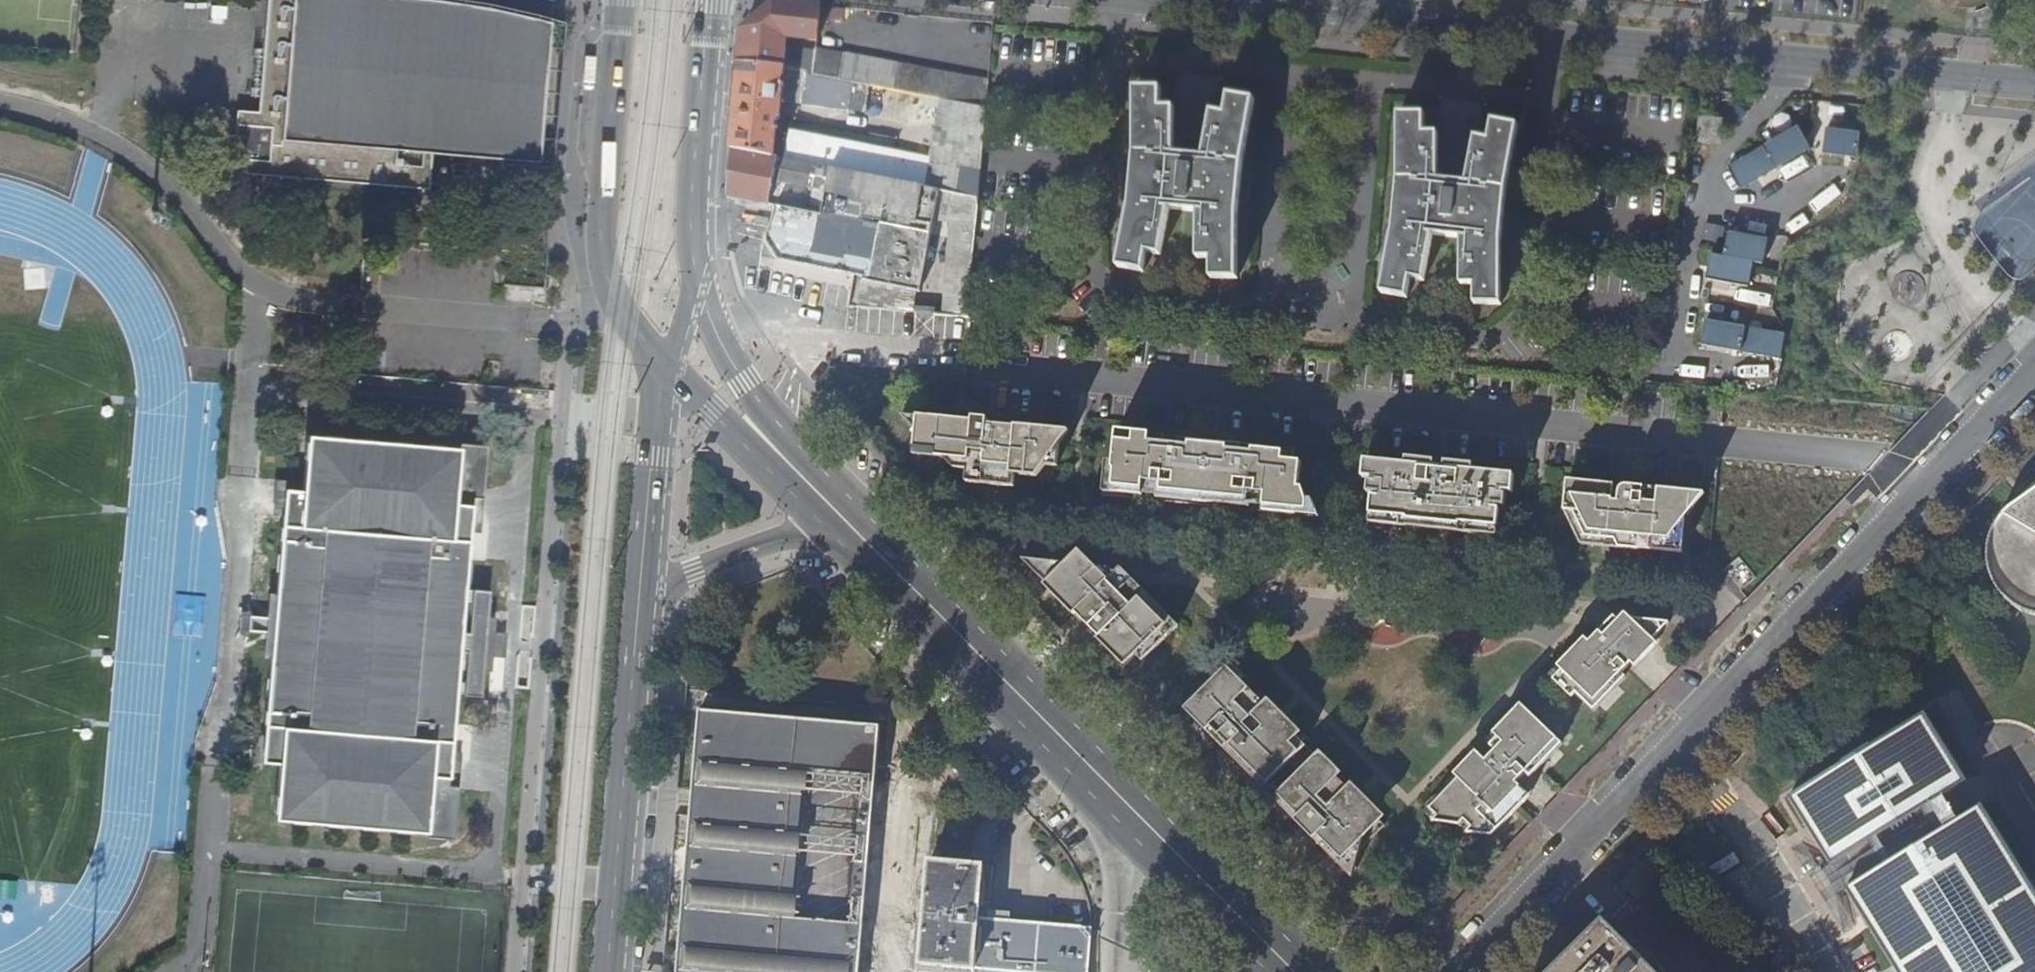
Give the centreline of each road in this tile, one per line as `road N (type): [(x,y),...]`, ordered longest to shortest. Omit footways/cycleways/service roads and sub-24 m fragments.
road 1 (primary): [(1321,971),(795,439),(728,358),(695,274)]
road 2 (residential): [(2034,374),(1456,971)]
road 3 (tertiary): [(1377,19),(2034,83)]
road 4 (primary): [(824,523),(1268,971)]
road 5 (tertiary): [(640,592),(606,971)]
road 6 (primary): [(620,0),(601,245),(615,308),(637,334)]
road 7 (primary): [(695,274),(692,207),(709,0)]
road 8 (primary): [(667,366),(824,523)]
road 9 (tertiary): [(1179,0),(1377,19)]
road 10 (tertiary): [(640,592),(824,523)]
road 11 (tertiary): [(655,403),(640,592)]

